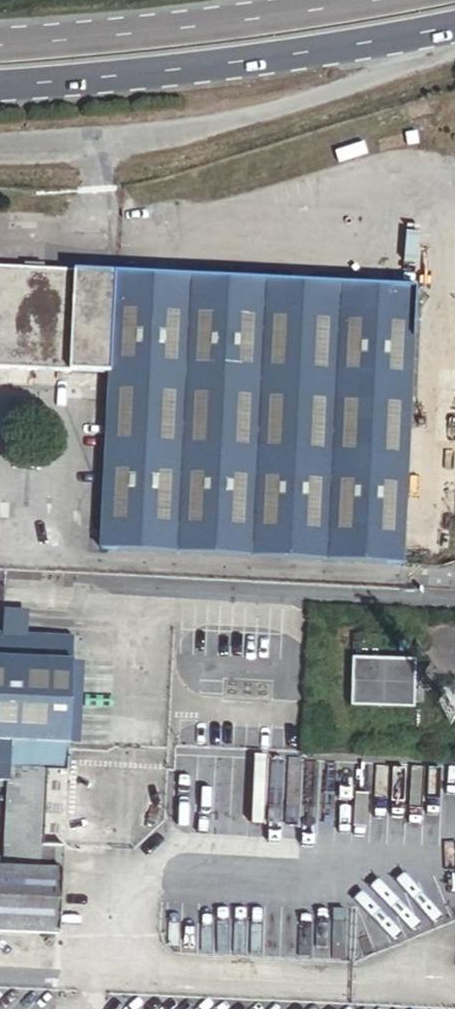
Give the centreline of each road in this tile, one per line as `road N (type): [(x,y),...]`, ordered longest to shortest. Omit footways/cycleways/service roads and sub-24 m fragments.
road 1 (primary): [(0,82),(162,74),(454,28)]
road 2 (primary): [(370,0),(152,33),(0,41)]

